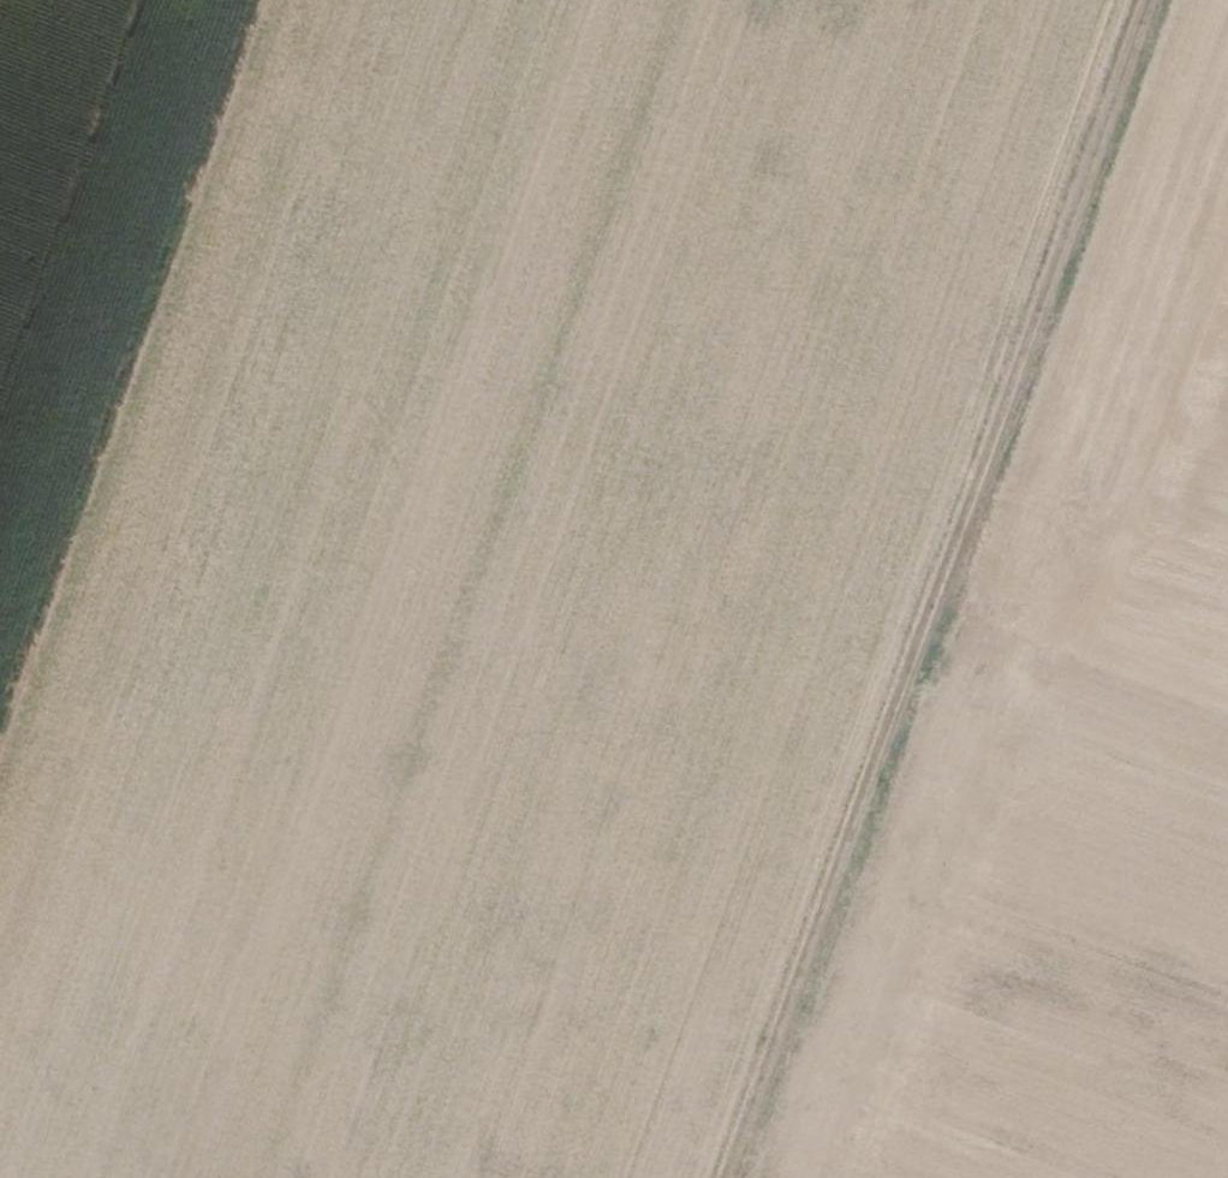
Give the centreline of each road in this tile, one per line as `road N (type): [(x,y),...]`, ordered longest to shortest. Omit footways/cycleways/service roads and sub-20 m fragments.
road 1 (track): [(753,1177),(1176,0)]

